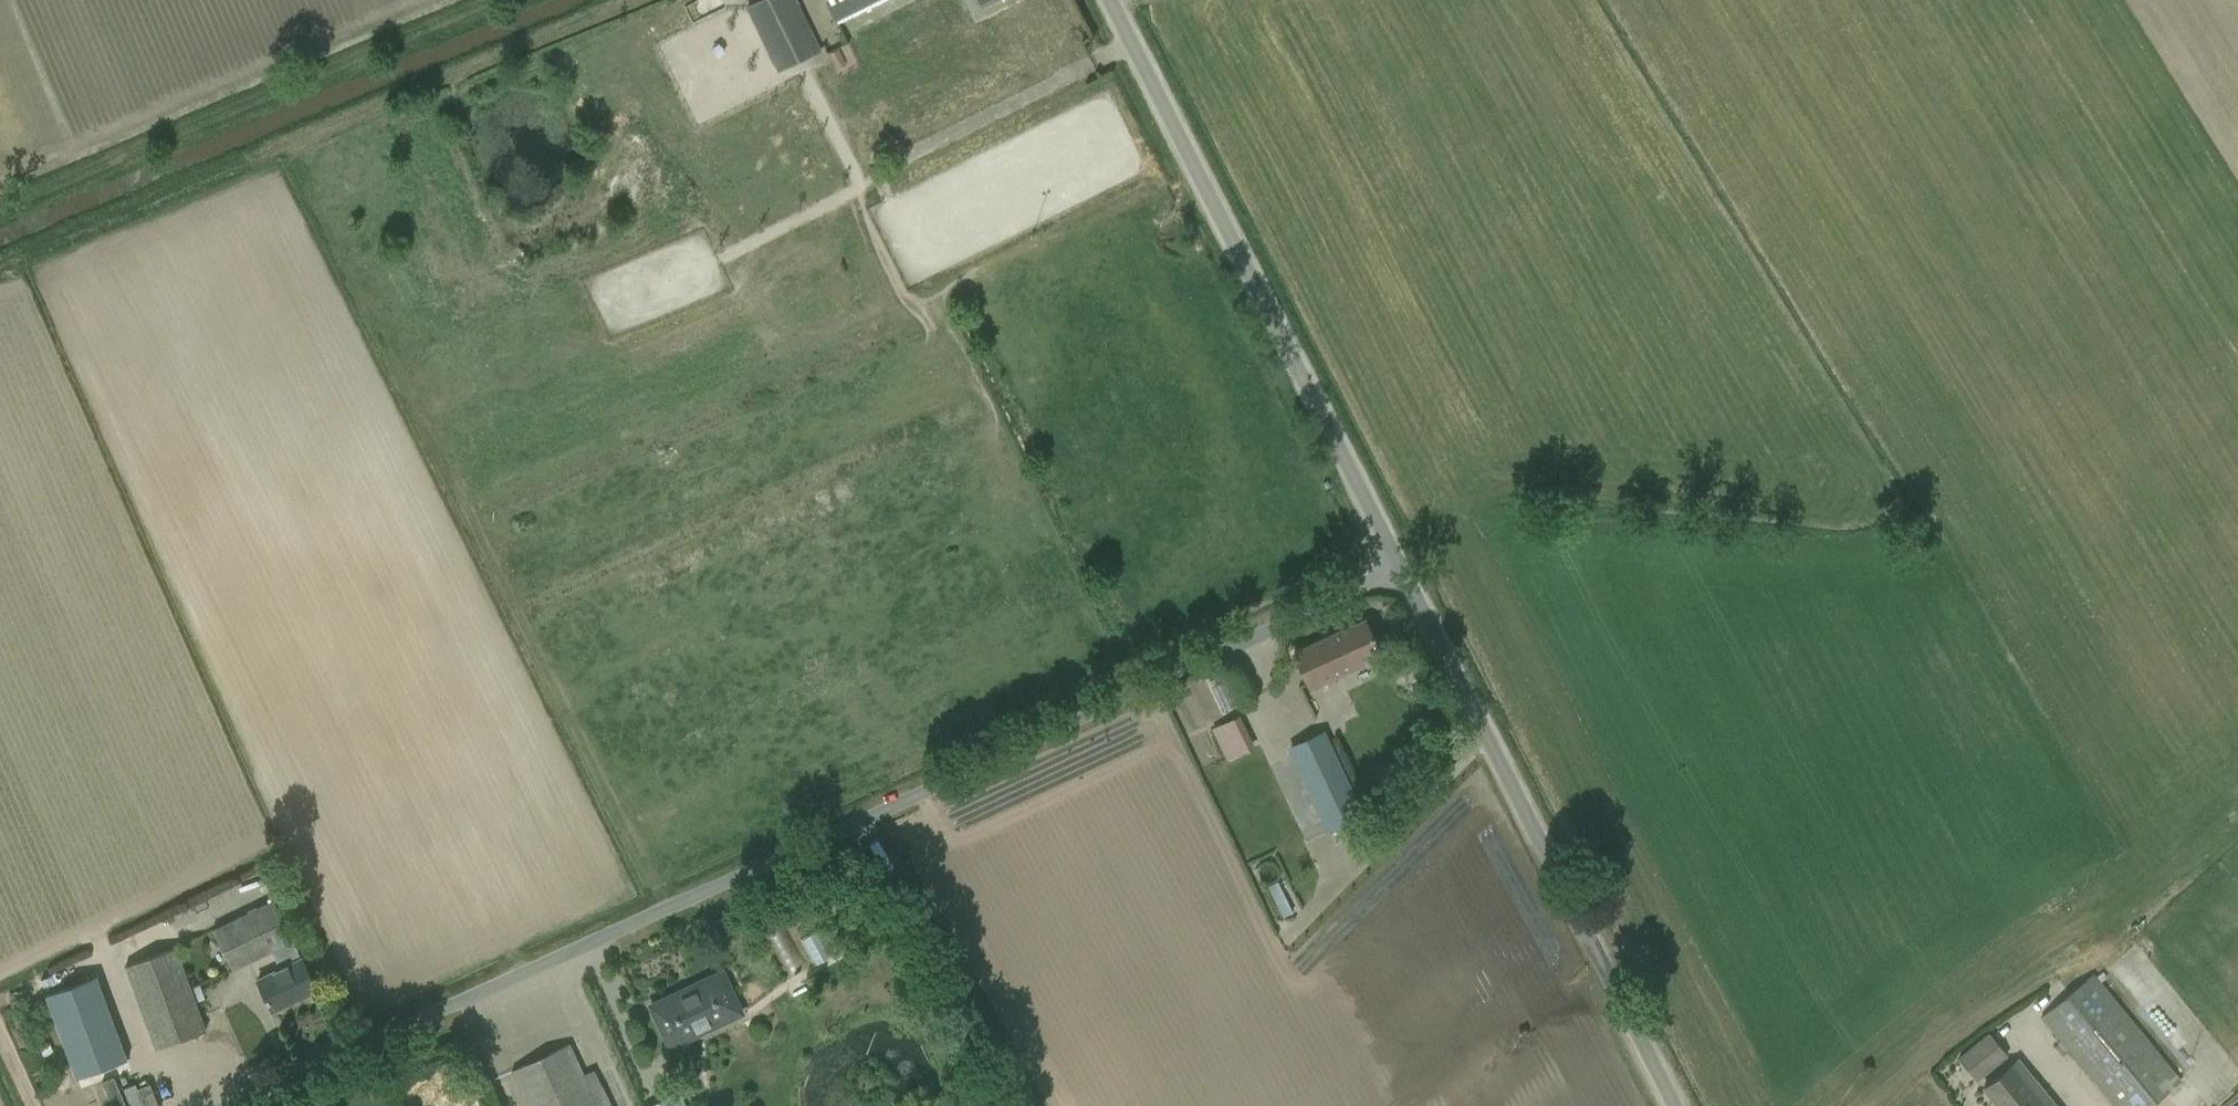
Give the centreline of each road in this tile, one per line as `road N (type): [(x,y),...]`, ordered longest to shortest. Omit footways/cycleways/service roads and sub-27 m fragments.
road 1 (unclassified): [(222,1105),(1397,566)]
road 2 (unclassified): [(1397,566),(1099,0)]
road 3 (unclassified): [(1674,1105),(1397,566)]

